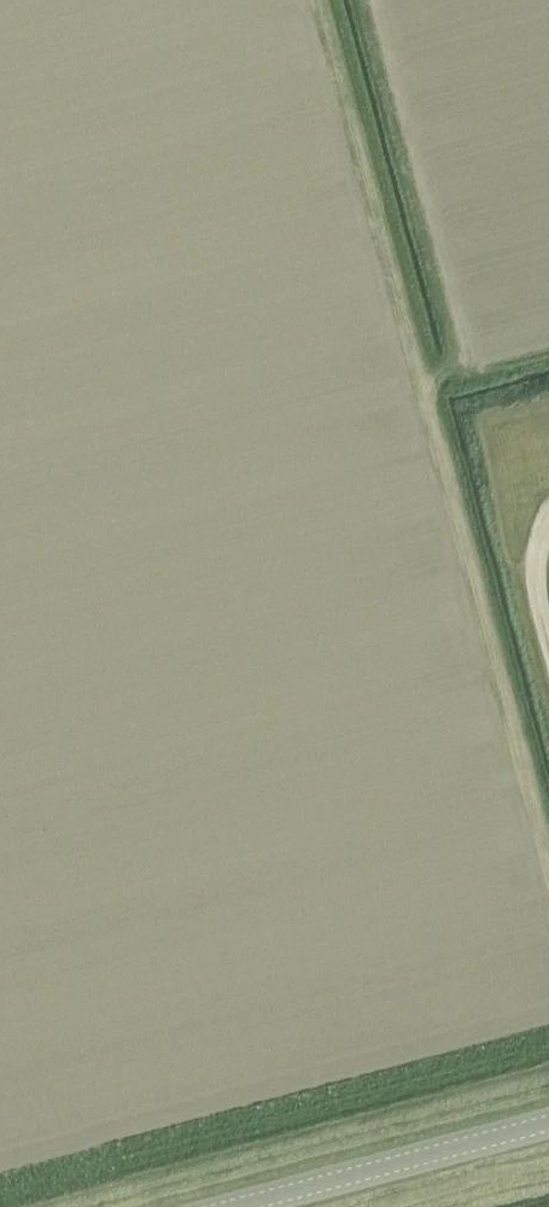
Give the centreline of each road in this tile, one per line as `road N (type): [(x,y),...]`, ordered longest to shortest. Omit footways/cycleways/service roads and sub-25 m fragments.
road 1 (tertiary): [(234,1206),(548,1121)]

